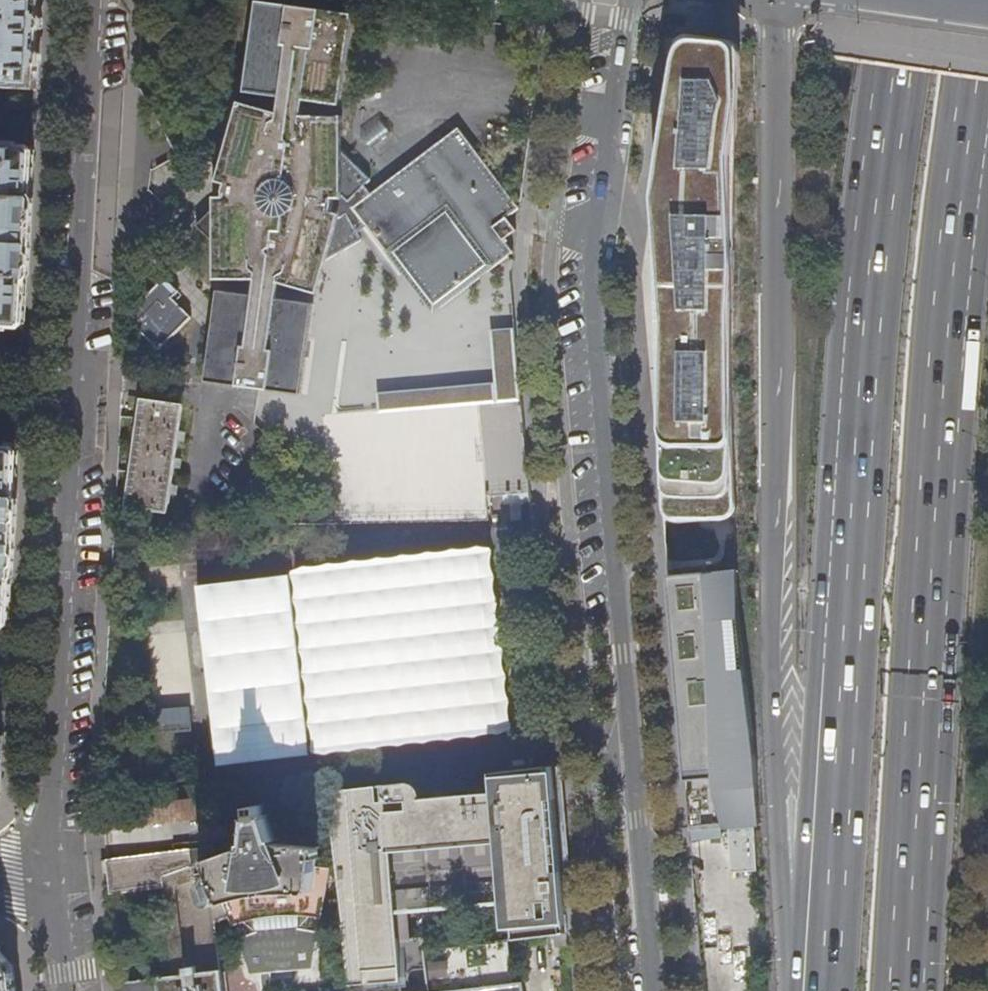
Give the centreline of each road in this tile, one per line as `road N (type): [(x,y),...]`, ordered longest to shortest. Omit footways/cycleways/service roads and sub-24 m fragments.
road 1 (residential): [(653,990),(590,278),(626,0)]
road 2 (trunk): [(903,0),(856,394),(824,990)]
road 3 (trunk): [(780,0),(779,375),(767,617),(778,859),(796,990)]
road 4 (trunk): [(907,990),(938,401),(987,4)]
road 5 (residential): [(97,0),(56,891)]

